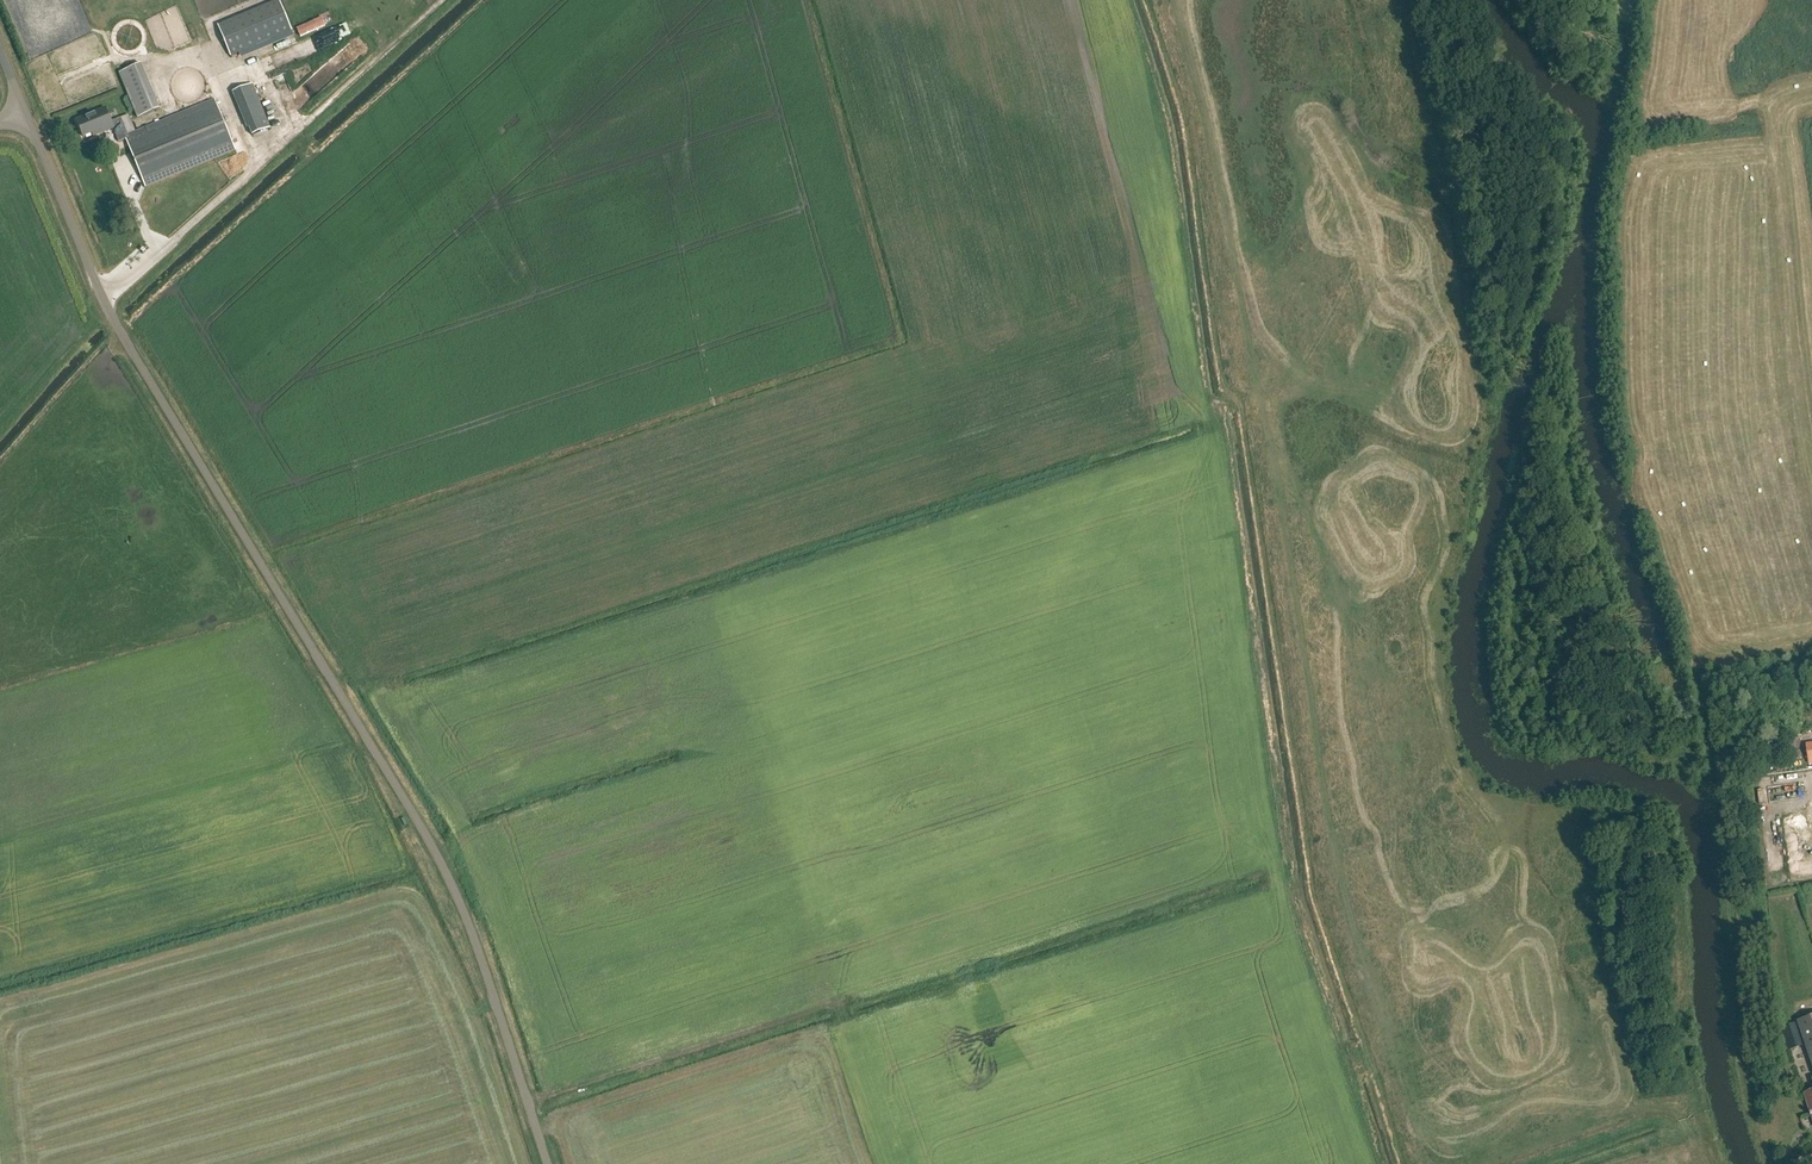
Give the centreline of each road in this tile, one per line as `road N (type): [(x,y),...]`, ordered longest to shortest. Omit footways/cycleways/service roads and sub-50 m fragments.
road 1 (residential): [(546,1163),(457,894),(106,307),(22,113)]
road 2 (track): [(441,0),(106,307)]

